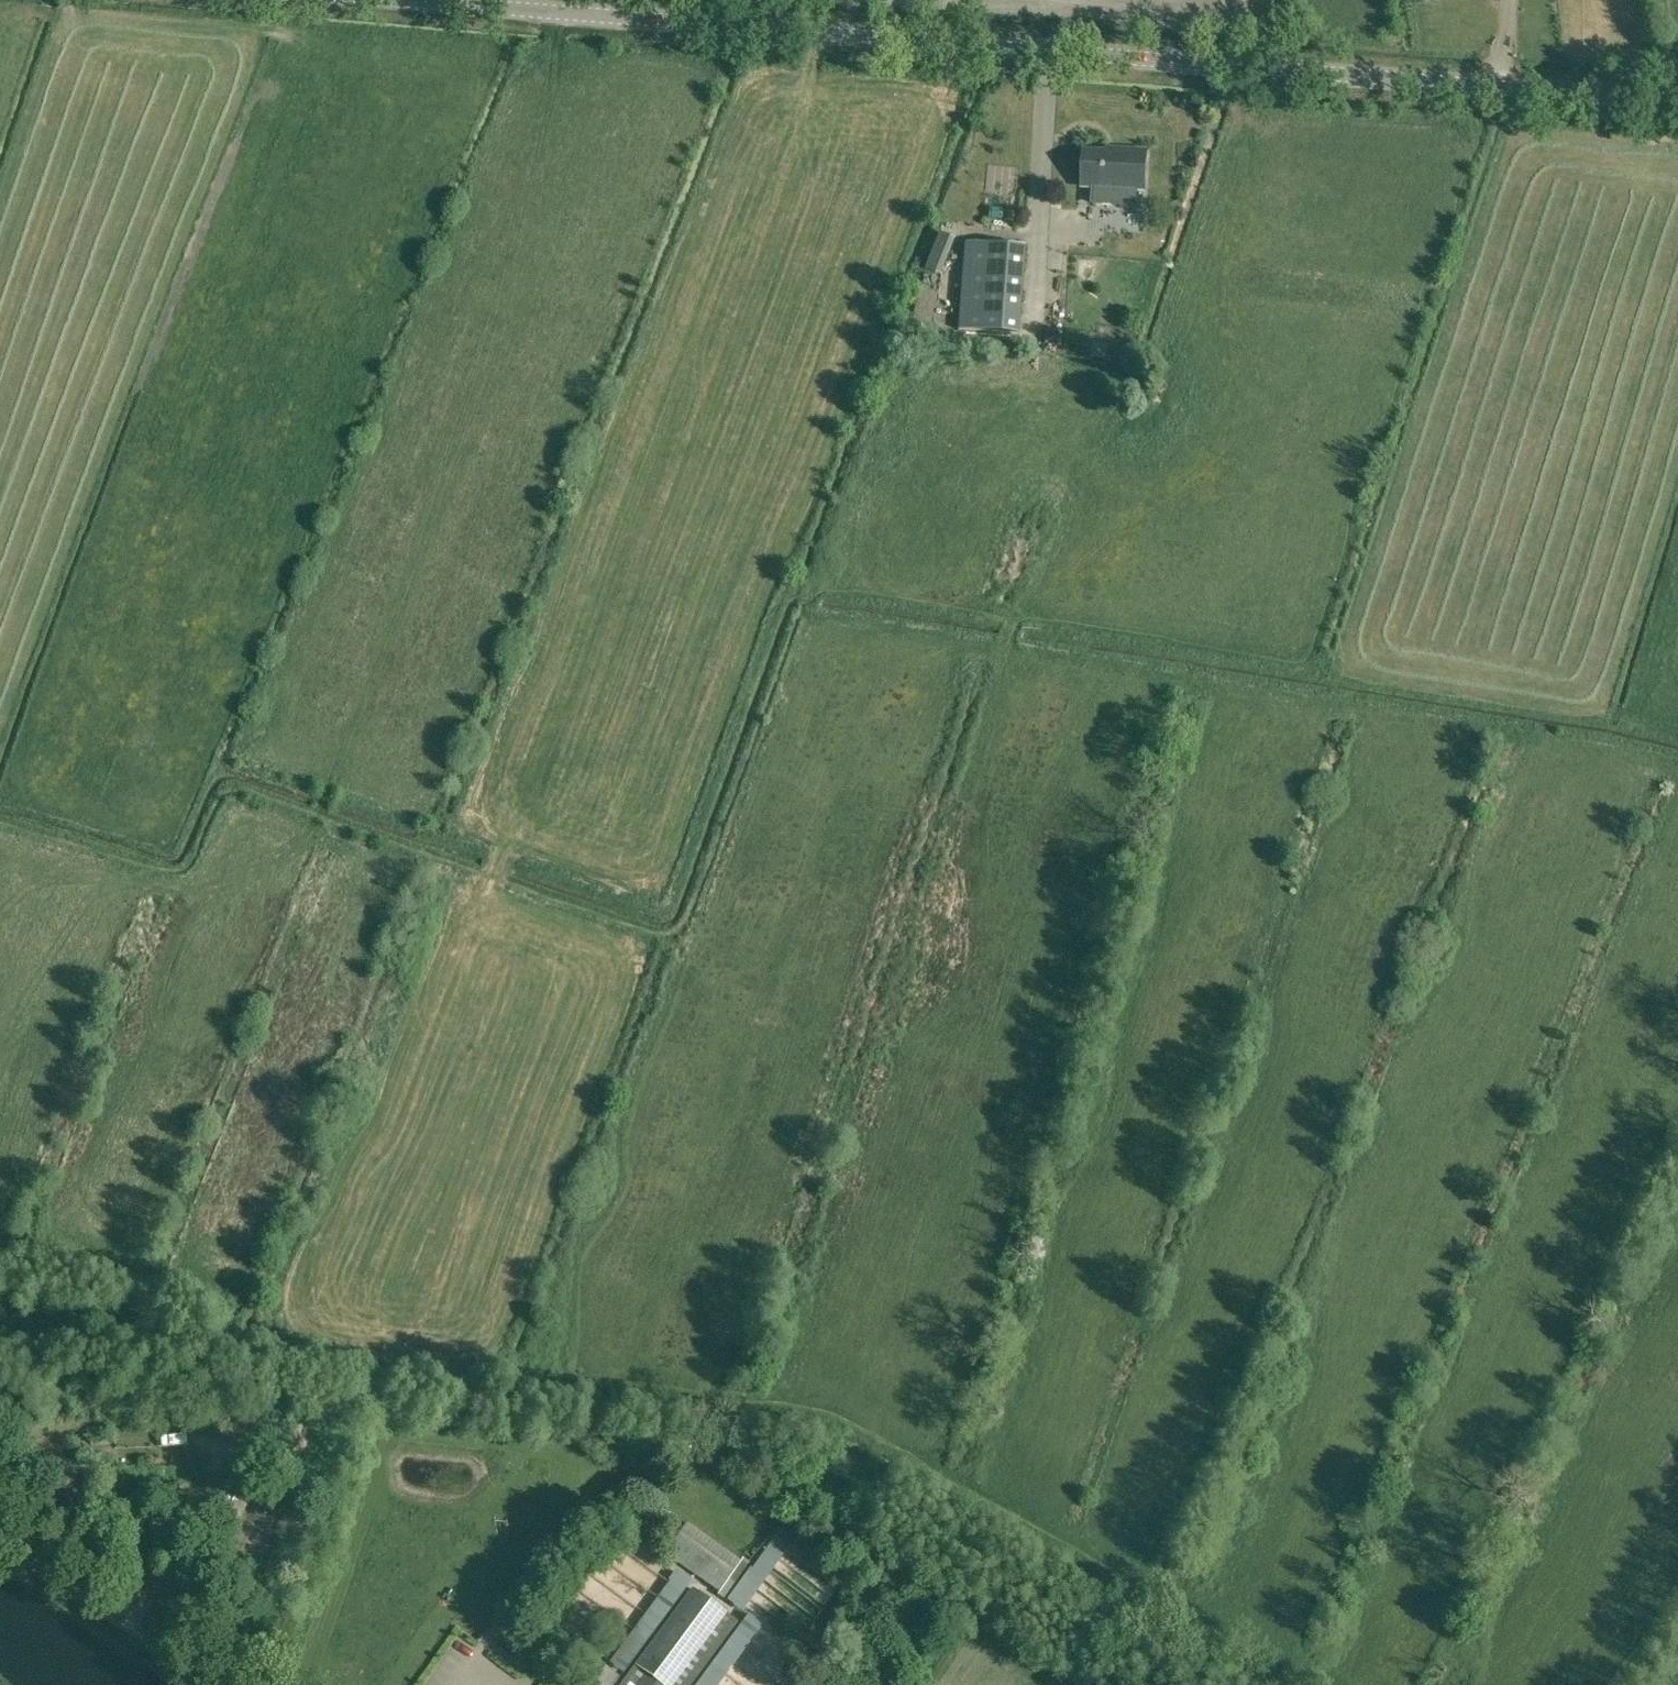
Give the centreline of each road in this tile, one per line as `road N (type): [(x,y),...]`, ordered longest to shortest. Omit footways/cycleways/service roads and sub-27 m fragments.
road 1 (tertiary): [(1677,101),(411,0)]
road 2 (unclassified): [(120,1620),(0,1544)]

